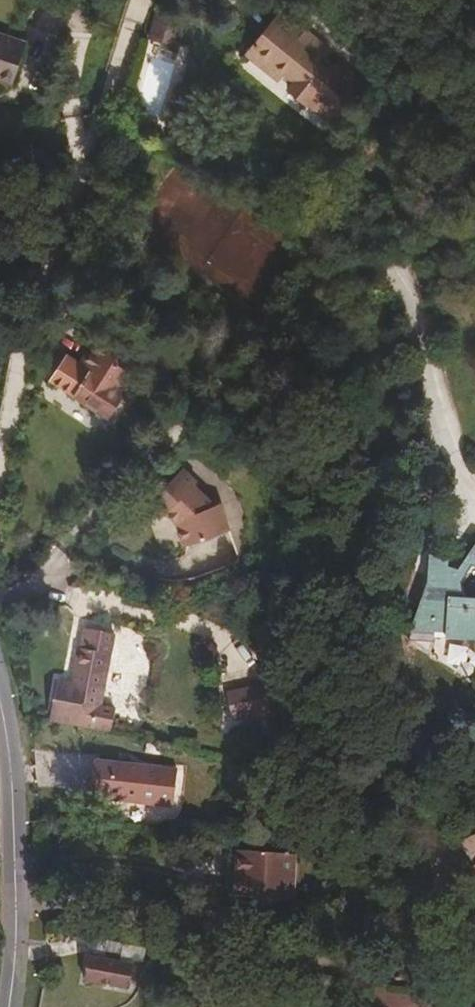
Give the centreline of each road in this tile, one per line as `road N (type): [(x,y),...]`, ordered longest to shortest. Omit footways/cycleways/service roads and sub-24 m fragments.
road 1 (residential): [(0,709),(15,782),(18,864),(8,1006)]

